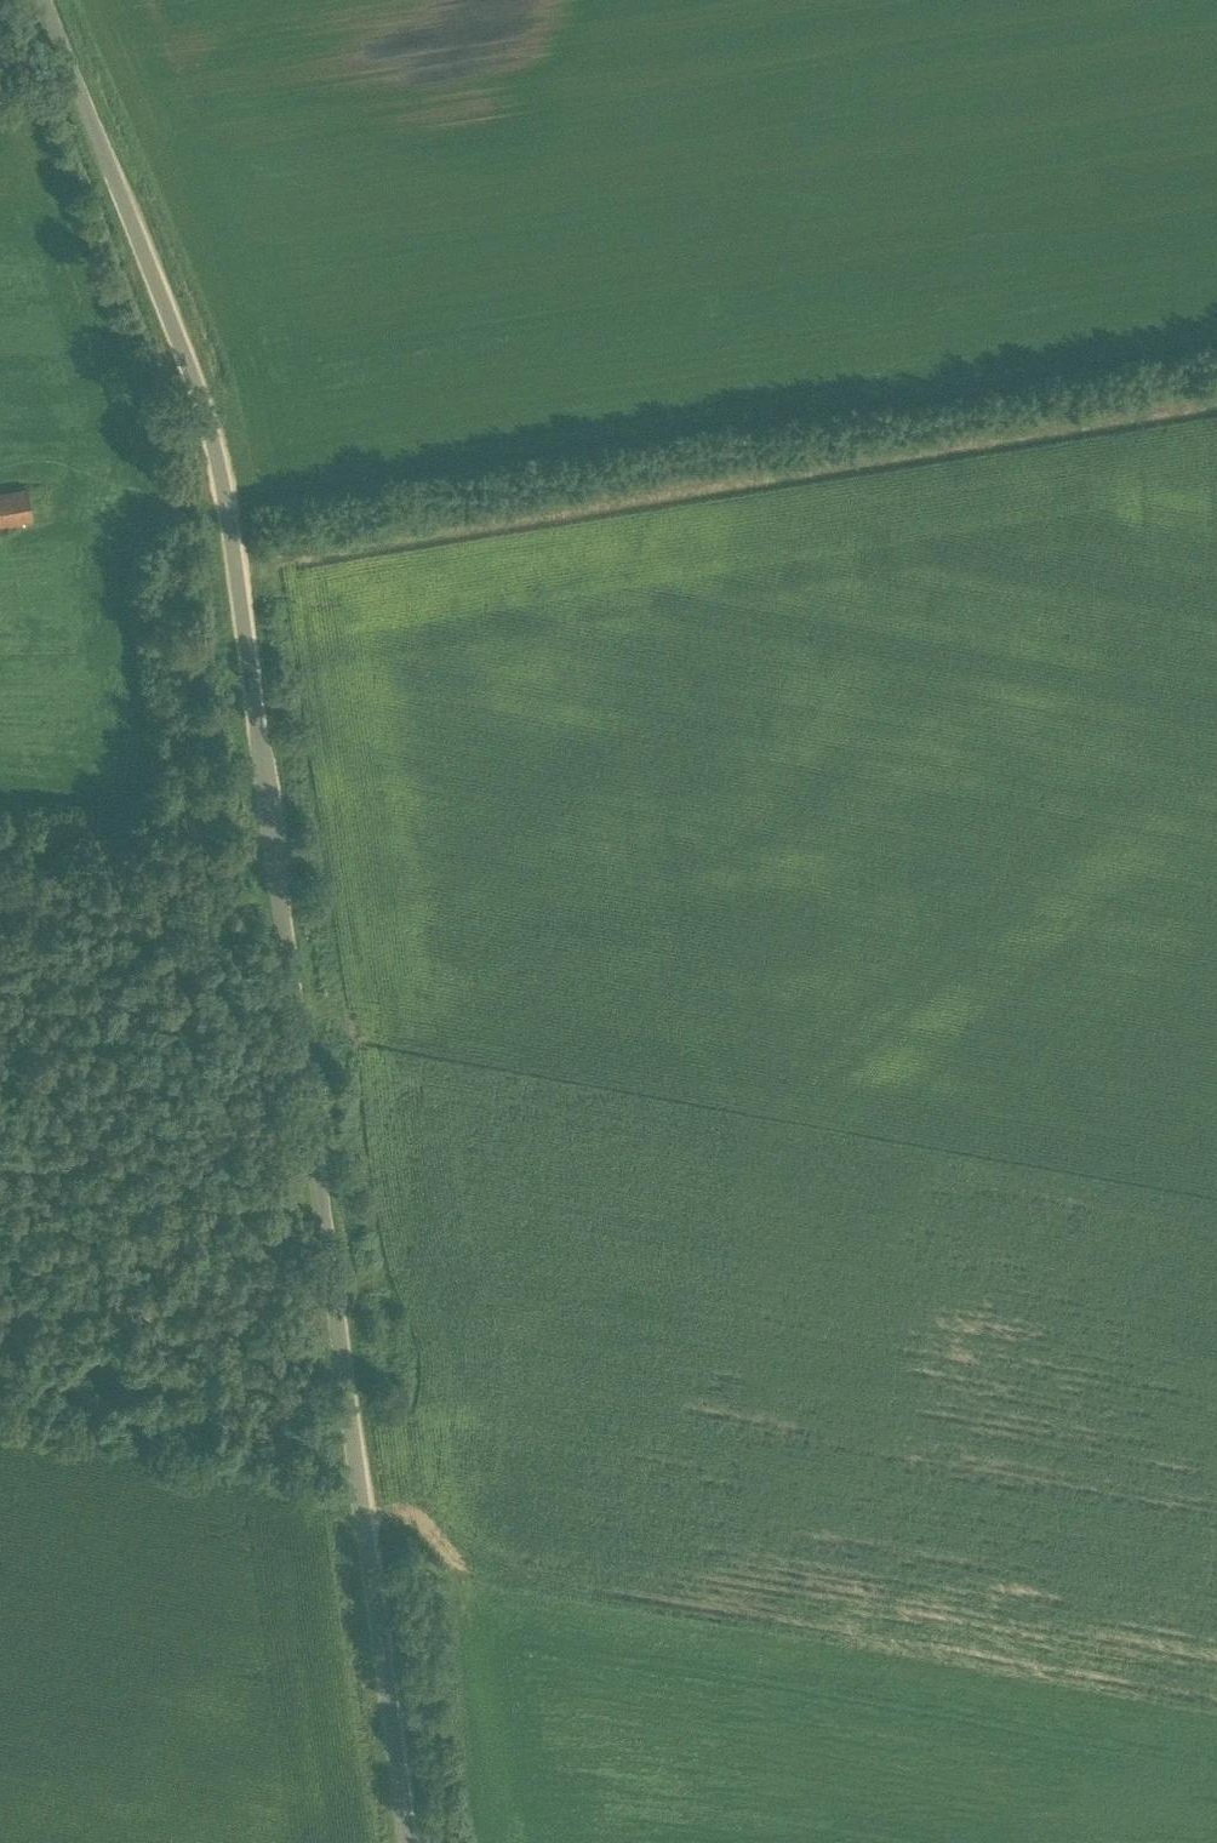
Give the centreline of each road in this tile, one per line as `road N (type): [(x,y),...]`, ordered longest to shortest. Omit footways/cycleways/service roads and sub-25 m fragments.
road 1 (unclassified): [(53,0),(206,408),(246,594),(408,1842)]

